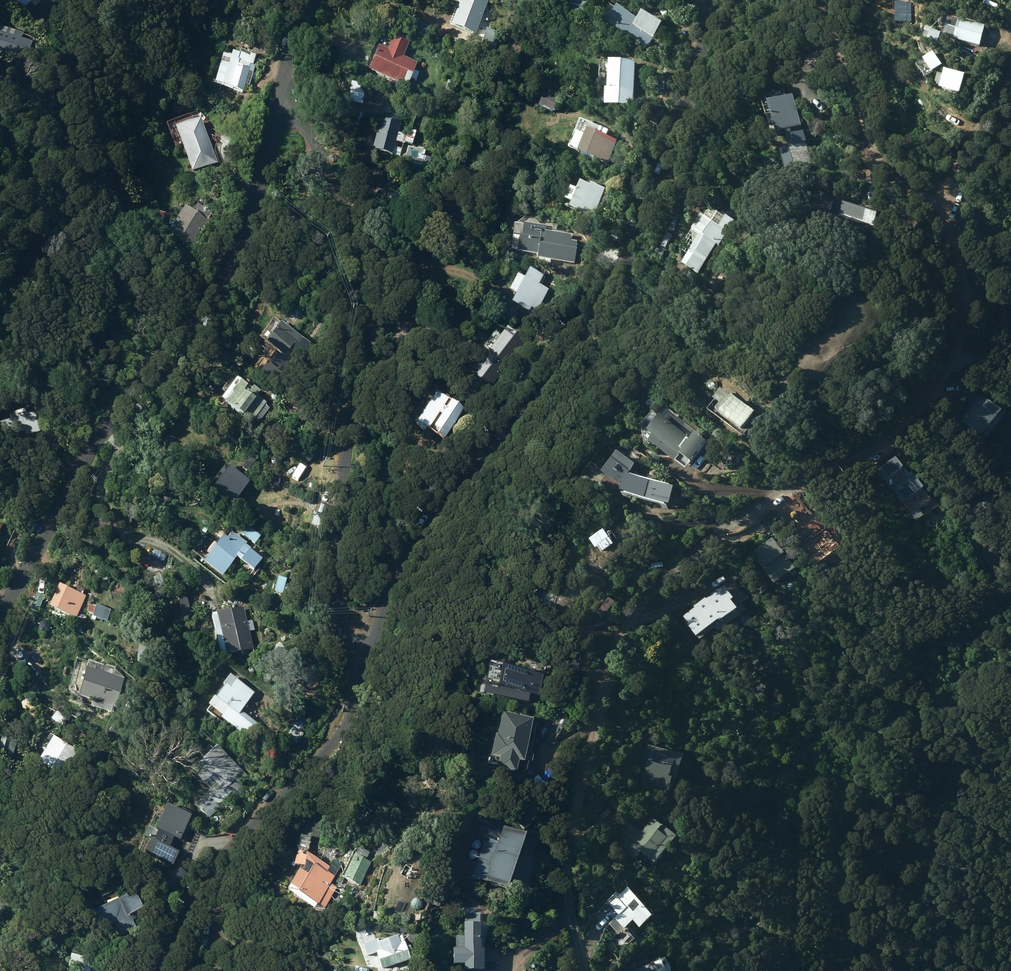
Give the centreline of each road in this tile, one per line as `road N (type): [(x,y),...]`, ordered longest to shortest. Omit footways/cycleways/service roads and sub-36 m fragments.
road 1 (unclassified): [(582,970),(569,898),(571,854),(605,676),(622,637),(731,534),(918,414),(946,375),(965,324),(963,277),(819,0)]
road 2 (unclassified): [(365,682),(383,606),(407,551),(596,320),(682,117),(712,0)]
road 3 (residential): [(365,682),(343,626),(334,569),(367,304),(333,167),(312,123),(281,103)]
road 4 (unclassified): [(281,103),(225,272),(92,447),(0,612)]
road 5 (unclassified): [(160,970),(195,896),(337,737),(365,682)]

